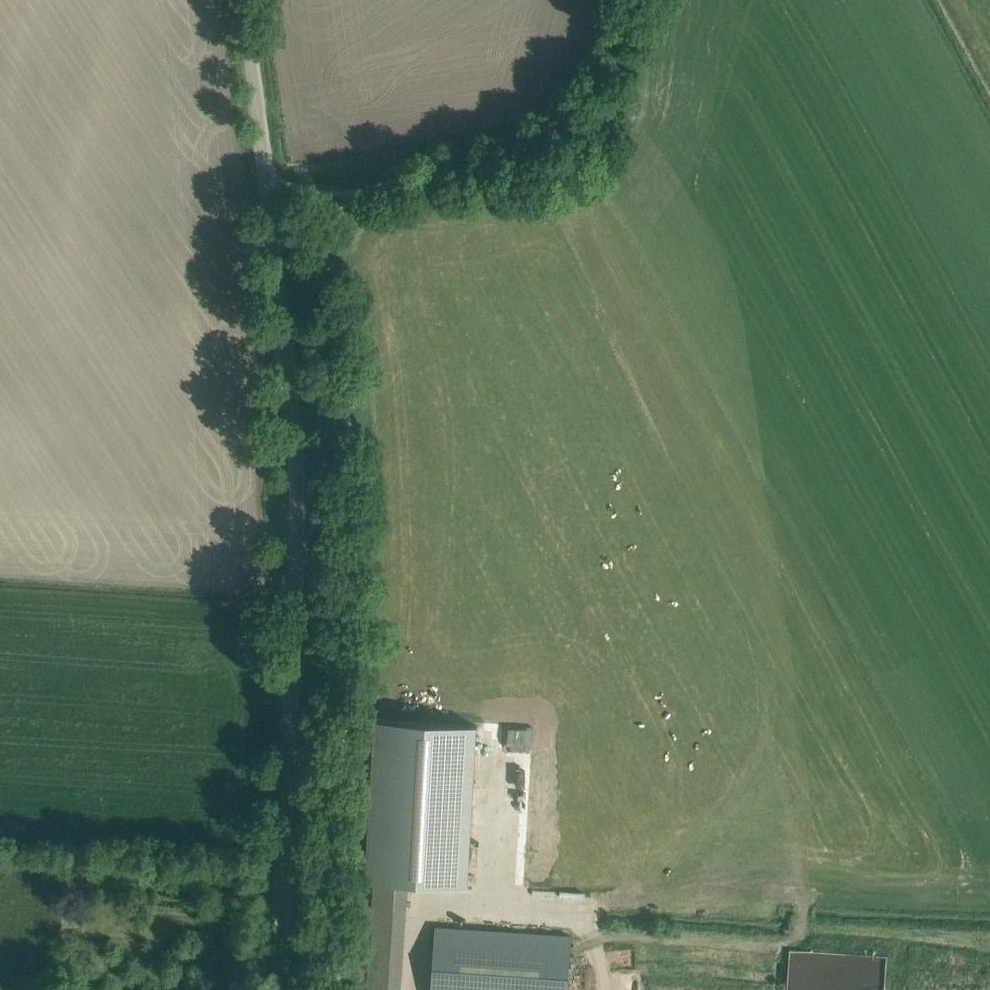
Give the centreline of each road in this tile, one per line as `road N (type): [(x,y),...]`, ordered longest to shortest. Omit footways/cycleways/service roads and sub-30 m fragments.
road 1 (unclassified): [(280,989),(299,560),(295,437),(243,0)]

